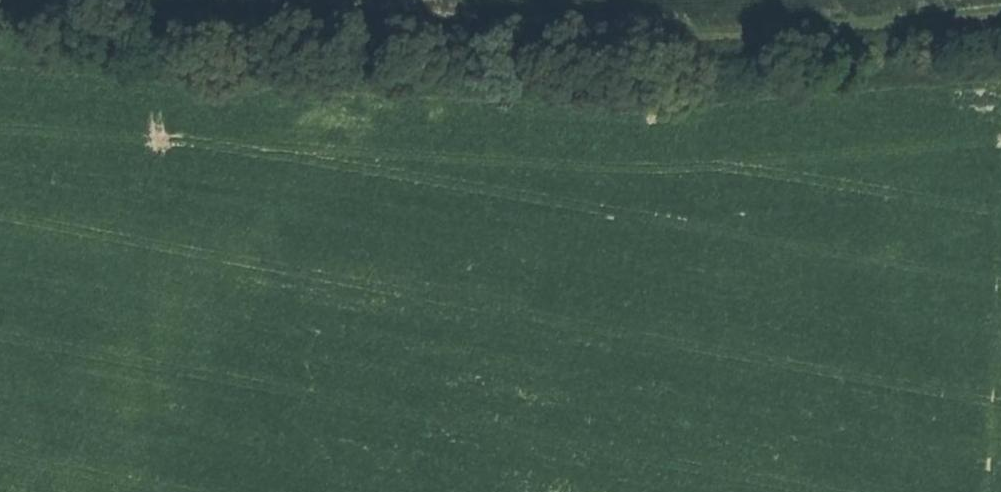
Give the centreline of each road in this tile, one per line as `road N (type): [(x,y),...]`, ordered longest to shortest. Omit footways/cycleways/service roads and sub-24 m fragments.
road 1 (track): [(0,39),(657,76),(1000,54)]
road 2 (track): [(1000,7),(657,33),(76,0)]

